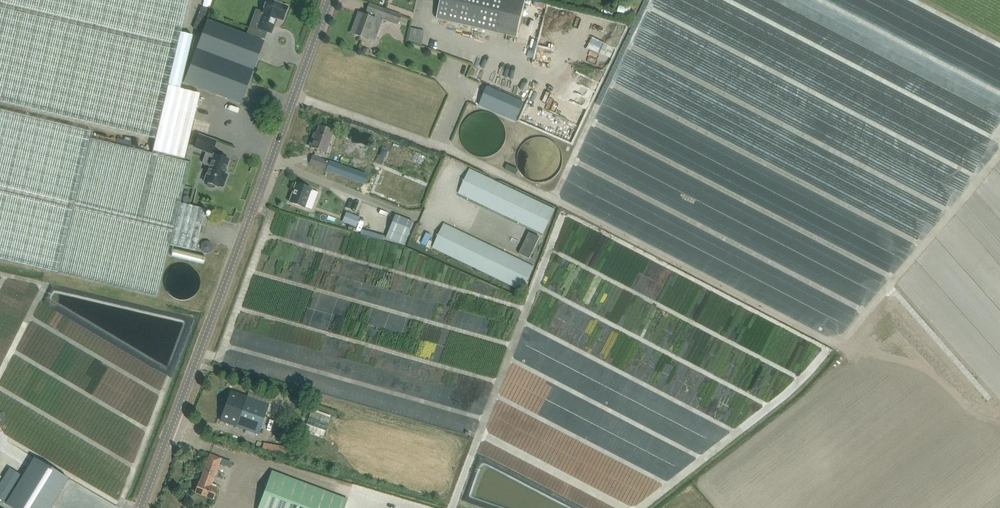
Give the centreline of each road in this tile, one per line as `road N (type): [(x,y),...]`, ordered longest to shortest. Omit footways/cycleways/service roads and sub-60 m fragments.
road 1 (tertiary): [(138,507),(327,0)]

